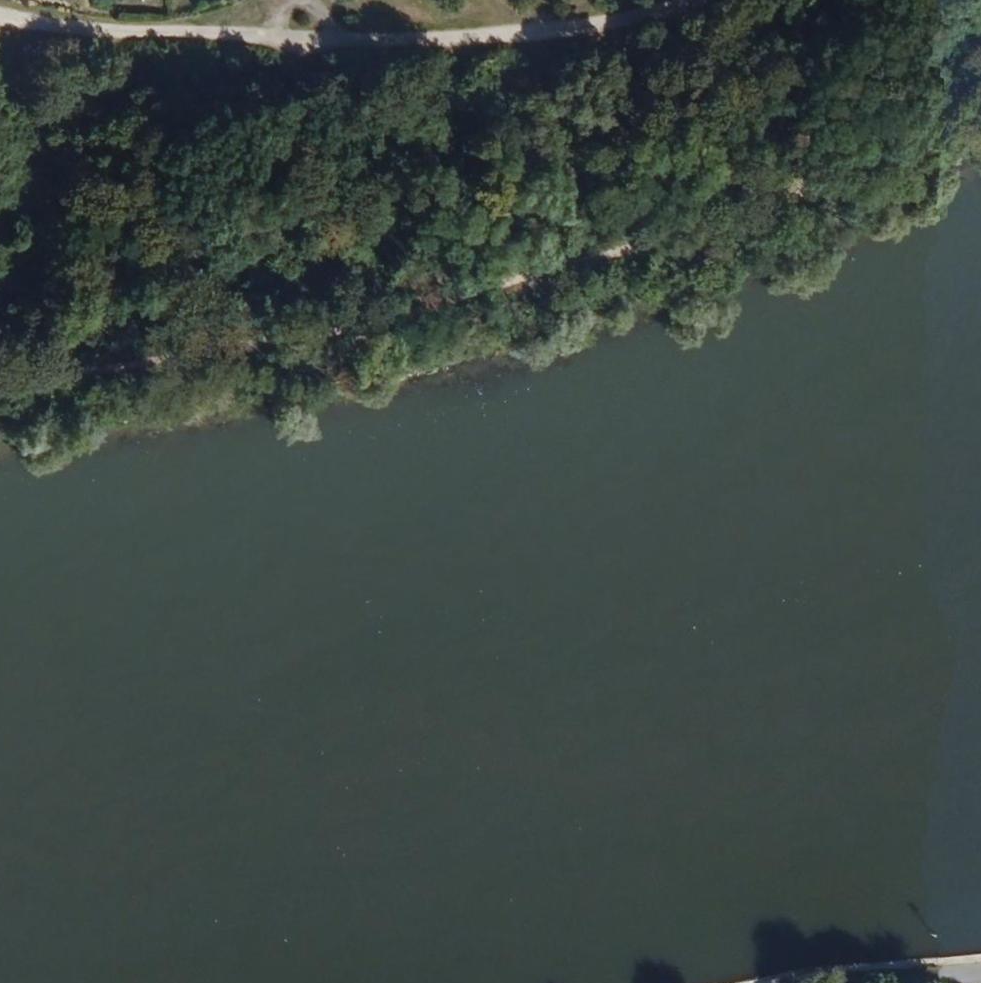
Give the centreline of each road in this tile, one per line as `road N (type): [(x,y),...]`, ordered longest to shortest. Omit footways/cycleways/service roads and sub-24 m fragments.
road 1 (track): [(0,17),(315,54),(592,30),(698,0)]

